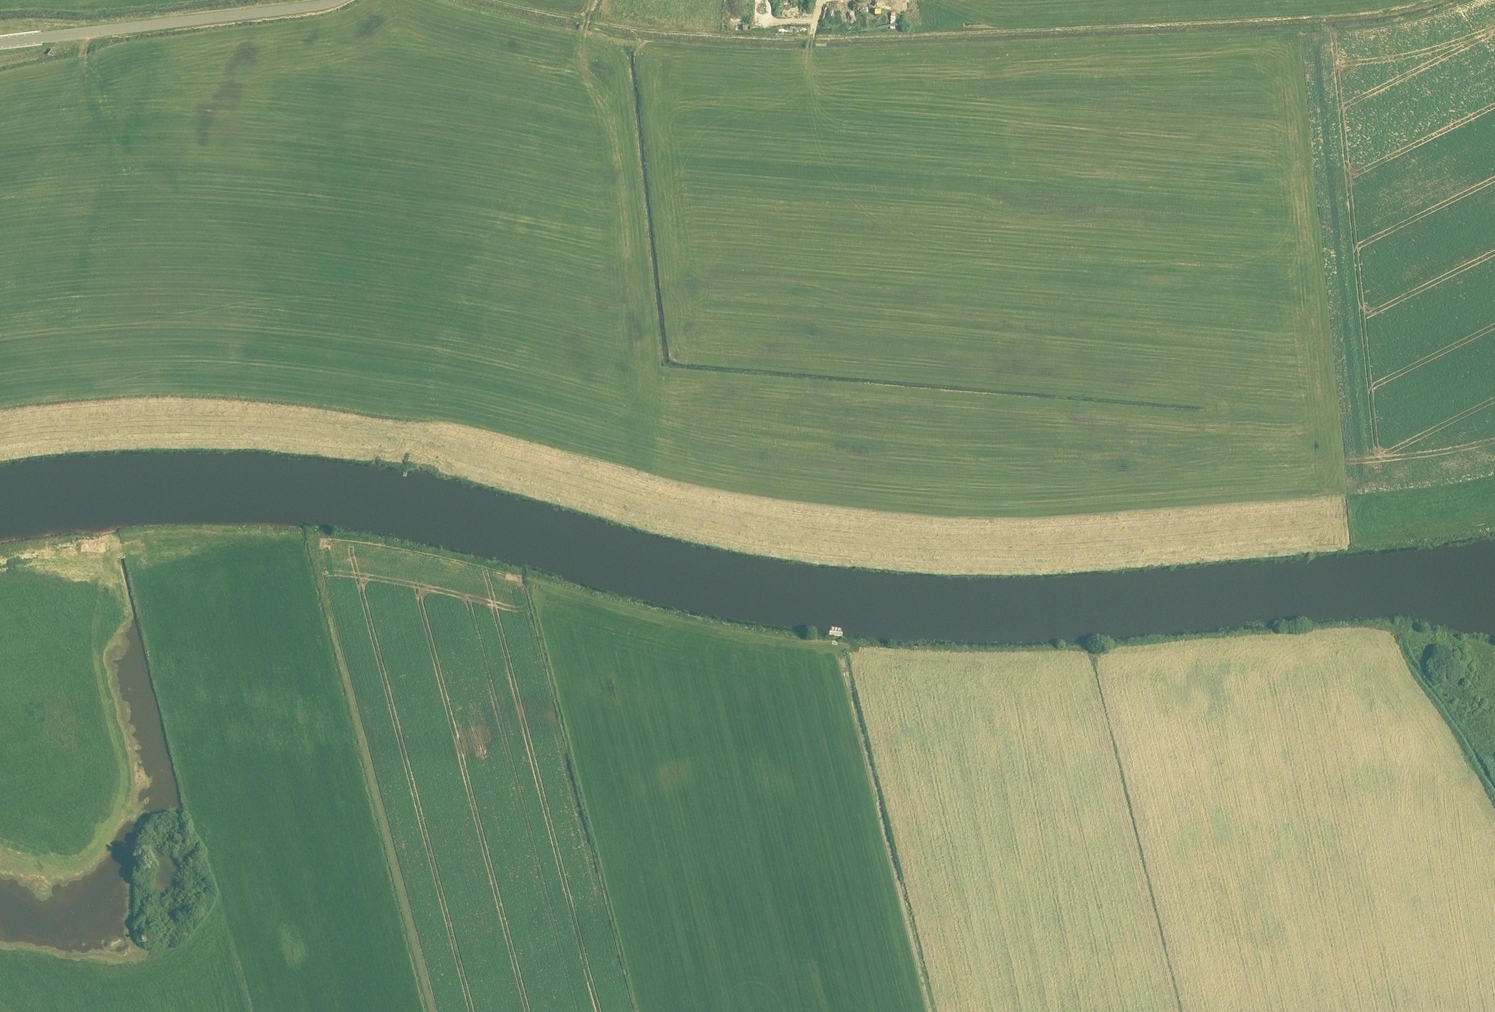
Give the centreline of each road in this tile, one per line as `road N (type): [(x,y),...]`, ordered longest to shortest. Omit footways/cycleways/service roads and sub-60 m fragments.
road 1 (track): [(930,1011),(842,659)]
road 2 (unclassified): [(0,44),(341,0)]

